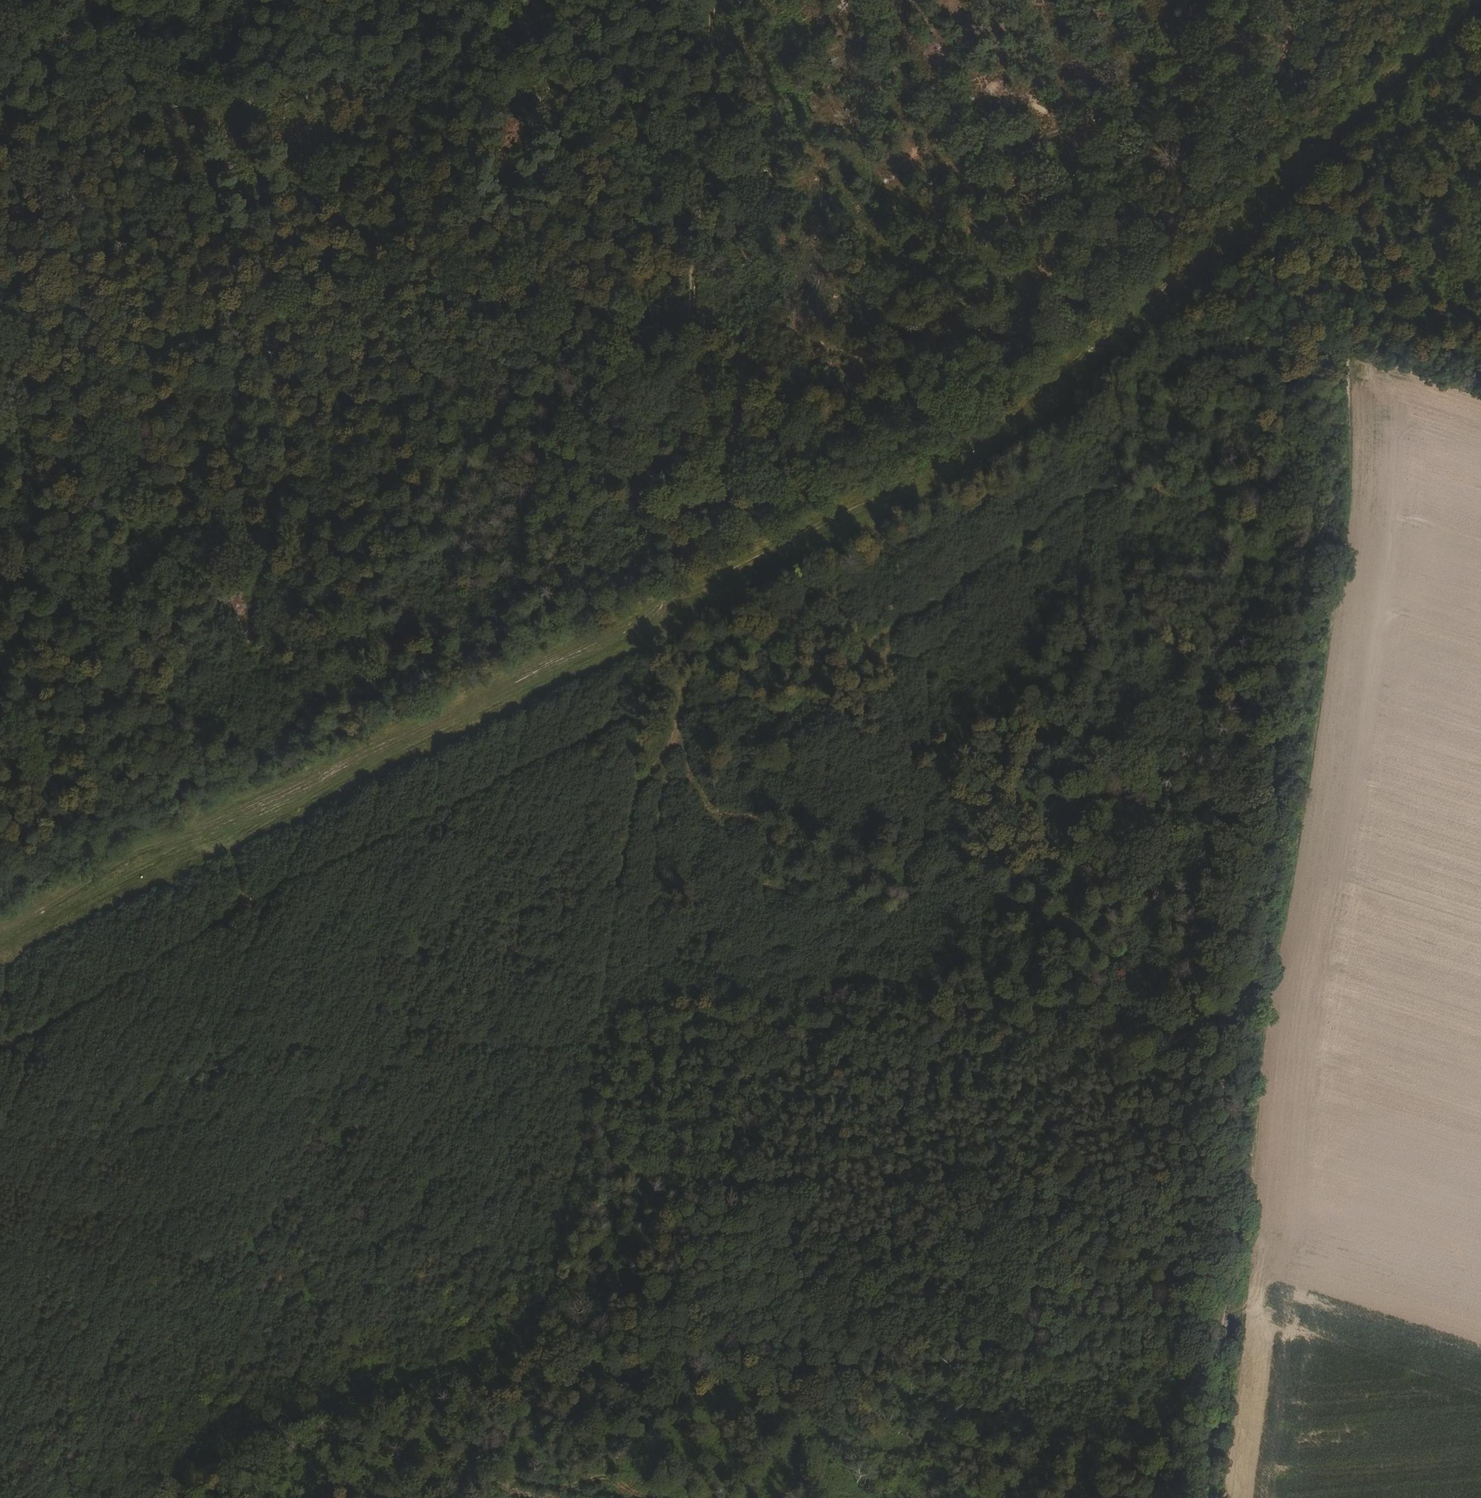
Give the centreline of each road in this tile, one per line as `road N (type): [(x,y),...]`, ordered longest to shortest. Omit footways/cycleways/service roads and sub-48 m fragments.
road 1 (track): [(1200,1497),(1250,1186)]

